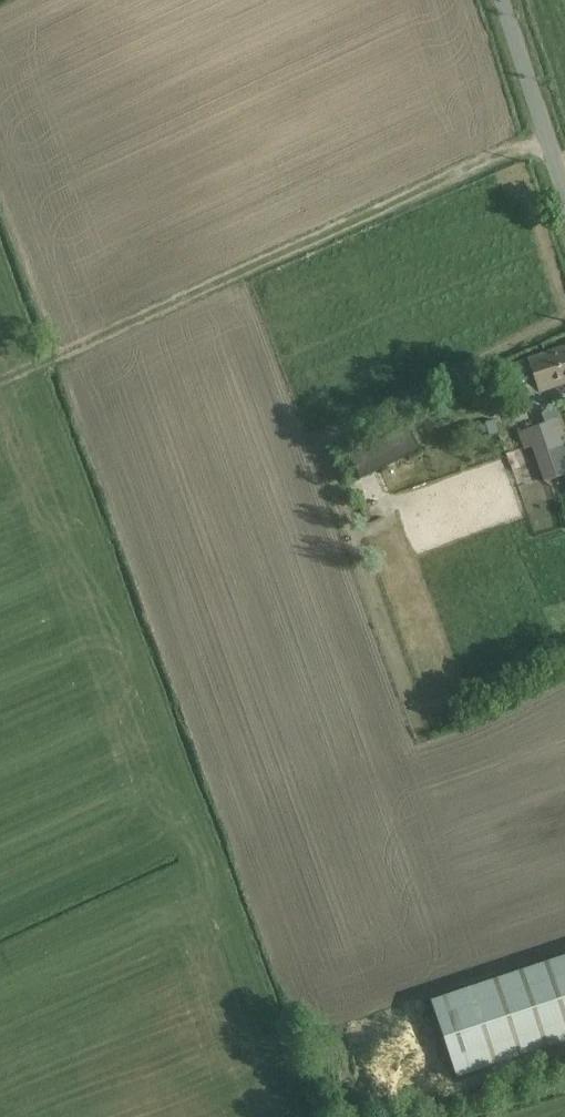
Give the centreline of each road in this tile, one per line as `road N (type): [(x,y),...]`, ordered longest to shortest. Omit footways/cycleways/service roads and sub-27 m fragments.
road 1 (track): [(0,377),(548,132)]
road 2 (unclassified): [(564,184),(504,0)]

